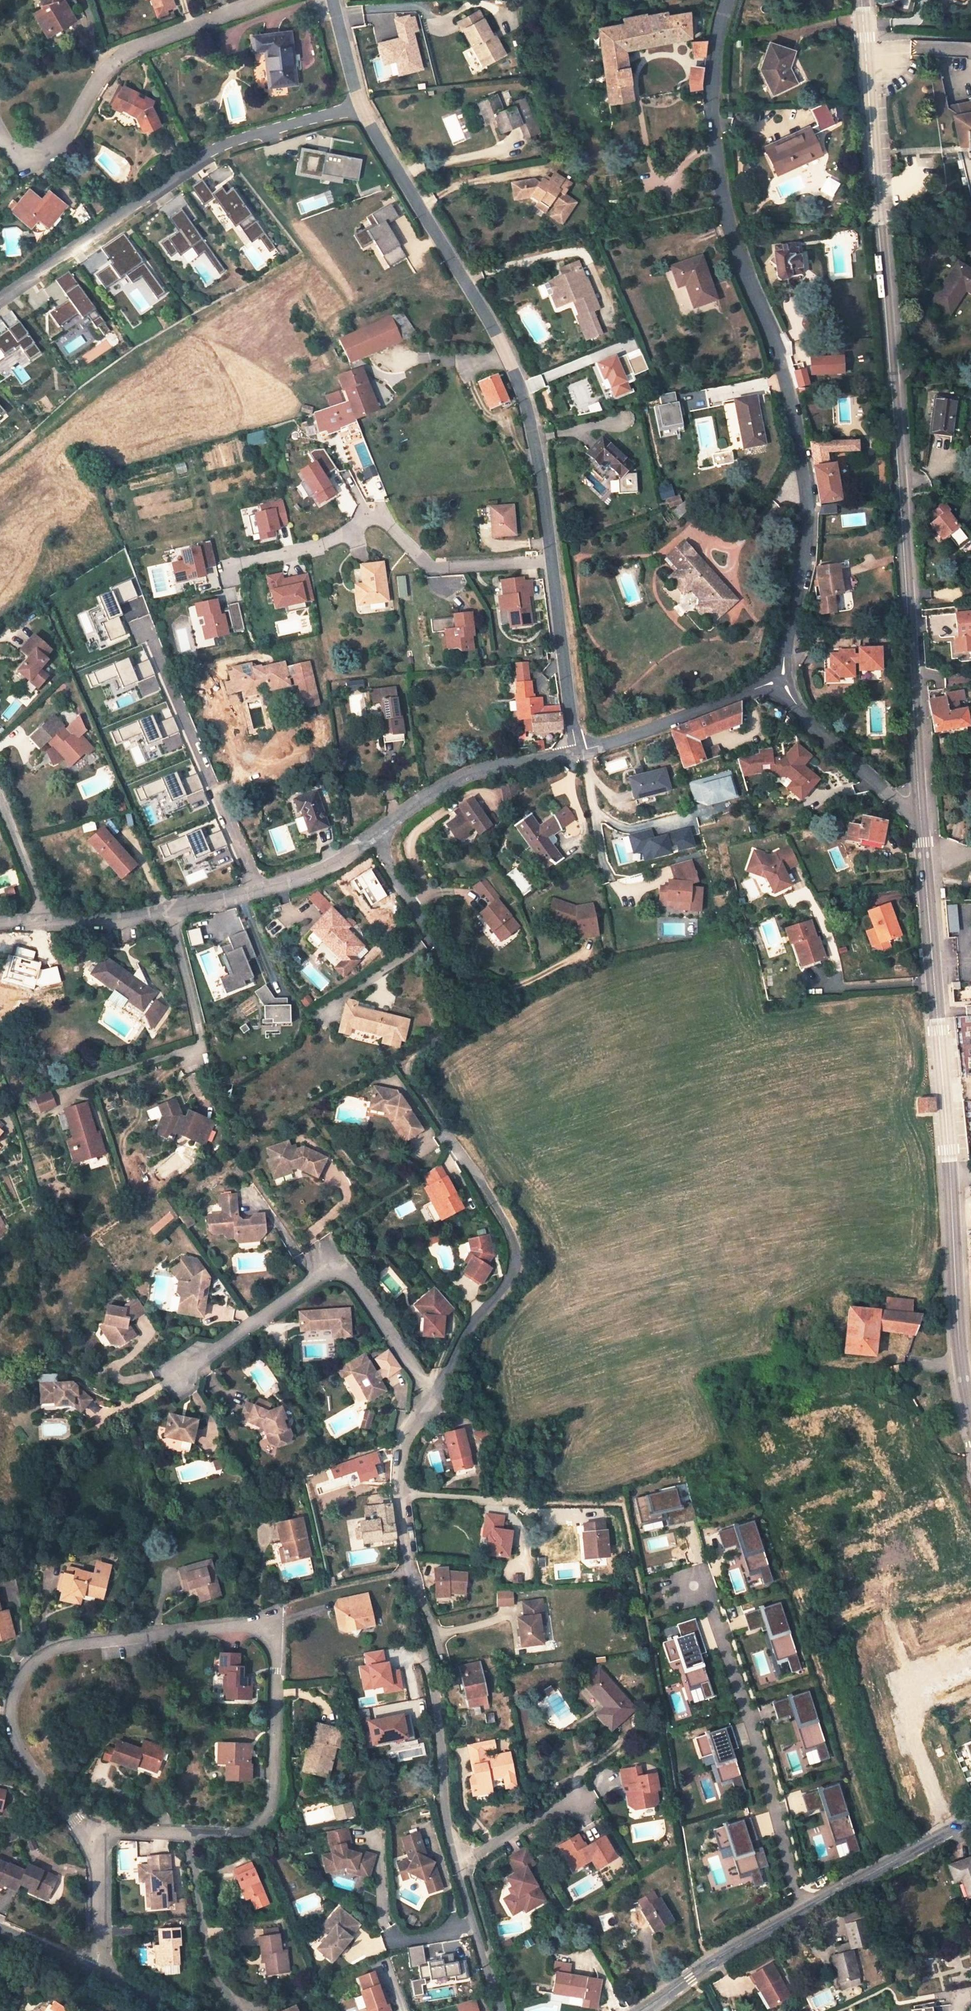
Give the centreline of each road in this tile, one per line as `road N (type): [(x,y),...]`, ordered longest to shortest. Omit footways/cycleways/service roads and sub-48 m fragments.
road 1 (tertiary): [(920,804),(862,0)]
road 2 (residential): [(88,1834),(15,1740),(11,1706),(23,1674),(64,1647),(245,1625),(267,1631),(277,1653),(273,1800),(265,1820),(238,1835),(117,1830)]
road 3 (residential): [(728,0),(716,55),(722,185),(807,464),(806,549),(781,679)]
road 4 (residential): [(361,102),(521,397),(577,752)]
road 5 (residential): [(501,2010),(443,1798),(438,1695),(403,1519),(404,1454),(433,1395)]
road 6 (tertiary): [(970,1418),(920,804)]
road 7 (residential): [(577,752),(462,778),(330,865),(259,891),(117,920),(0,924)]
road 8 (residential): [(0,296),(209,151),(361,102)]
road 9 (tertiary): [(635,2010),(755,1934),(970,1819)]
road 10 (residential): [(433,1395),(352,1279),(332,1271),(183,1370)]
road 11 (residential): [(0,125),(16,152),(34,157),(64,134),(112,55),(259,0)]
road 12 (residential): [(433,1395),(469,1330),(511,1278),(516,1253),(504,1218),(444,1129)]
road 13 (residential): [(781,679),(577,752)]
road 14 (residential): [(781,679),(900,802),(920,804)]
road 15 (residential): [(102,1970),(99,1880),(88,1834)]

